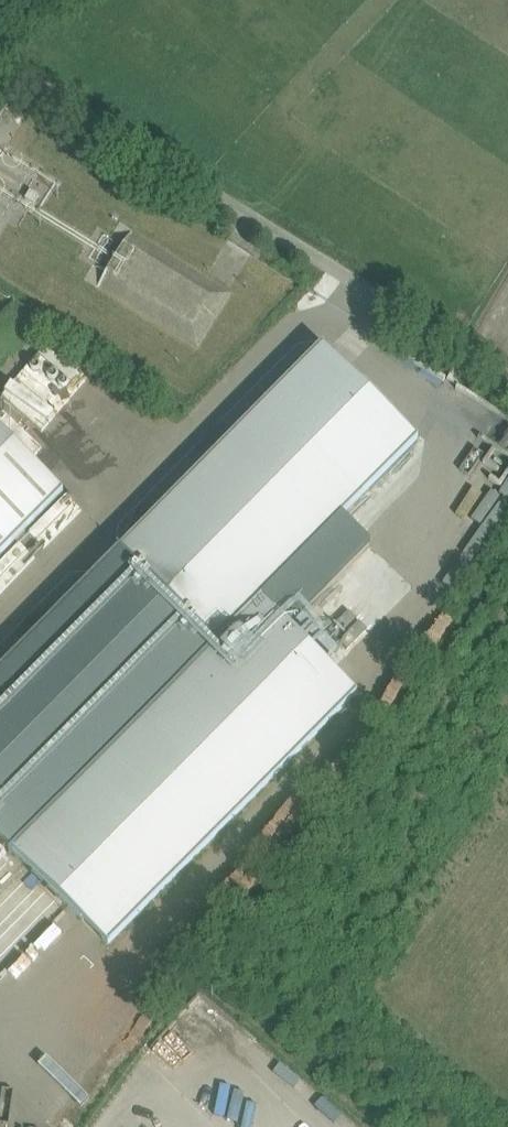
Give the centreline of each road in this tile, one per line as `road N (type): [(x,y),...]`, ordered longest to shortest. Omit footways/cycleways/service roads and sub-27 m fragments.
road 1 (unclassified): [(507,374),(0,52)]

